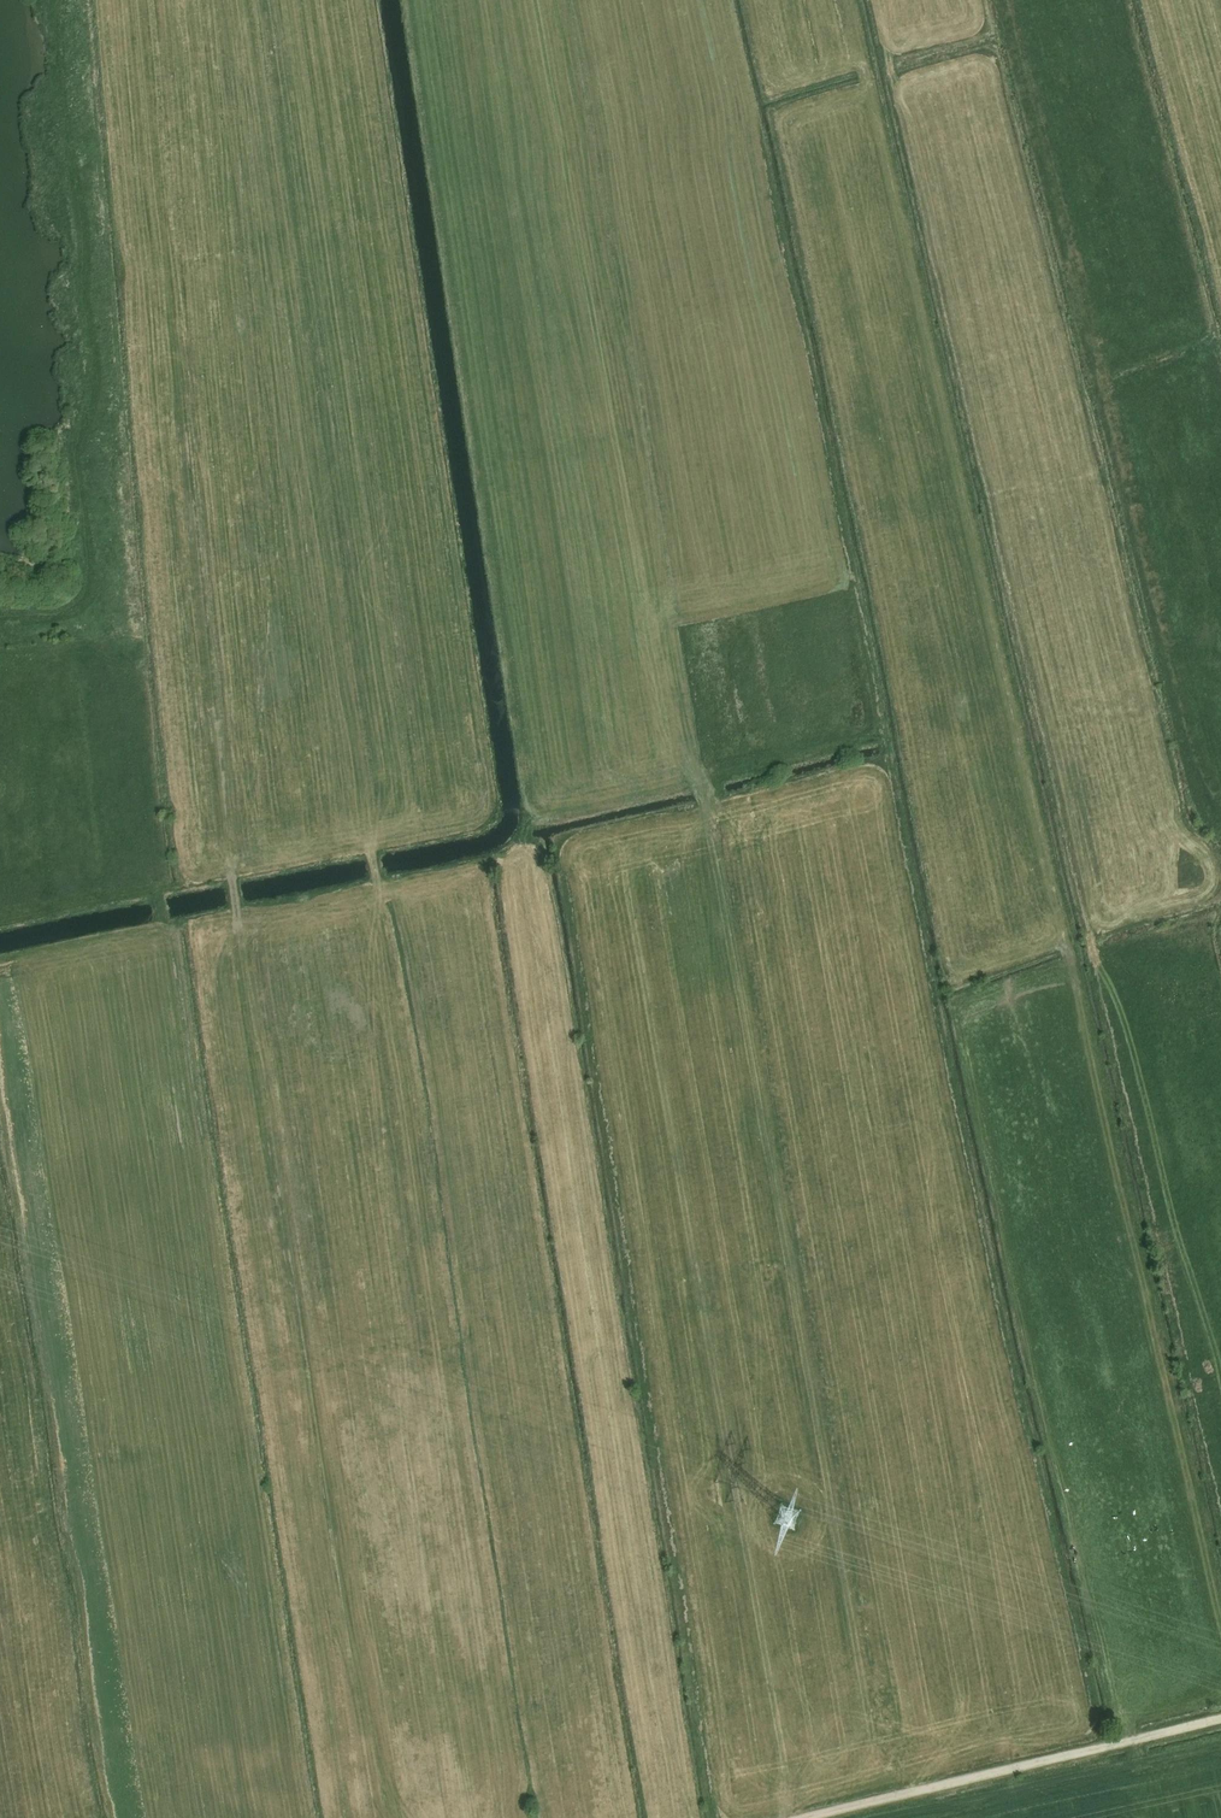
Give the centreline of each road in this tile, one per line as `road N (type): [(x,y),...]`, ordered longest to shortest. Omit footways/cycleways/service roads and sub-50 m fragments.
road 1 (track): [(814,1817),(1220,1723)]

